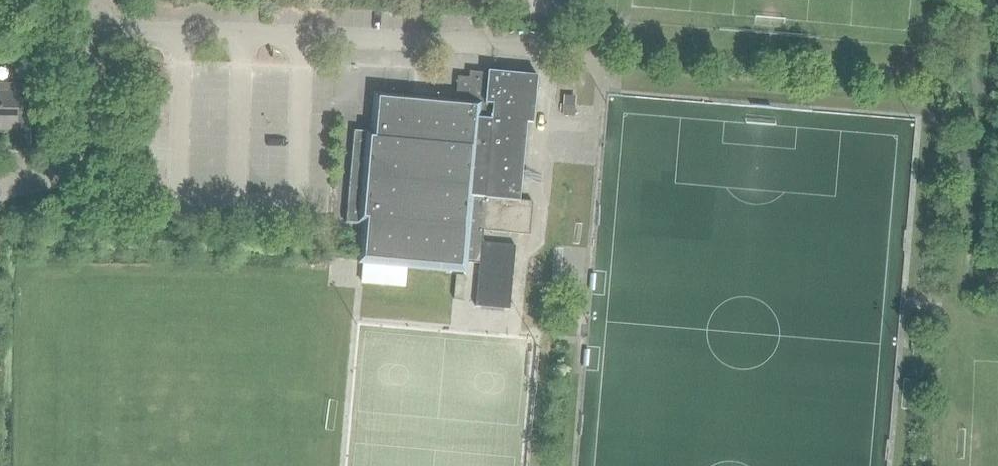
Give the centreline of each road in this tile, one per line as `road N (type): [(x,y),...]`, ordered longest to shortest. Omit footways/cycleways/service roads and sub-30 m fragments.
road 1 (unclassified): [(533,197),(550,47),(346,26),(88,17)]
road 2 (residential): [(0,189),(39,182),(68,159),(81,132),(88,17)]

